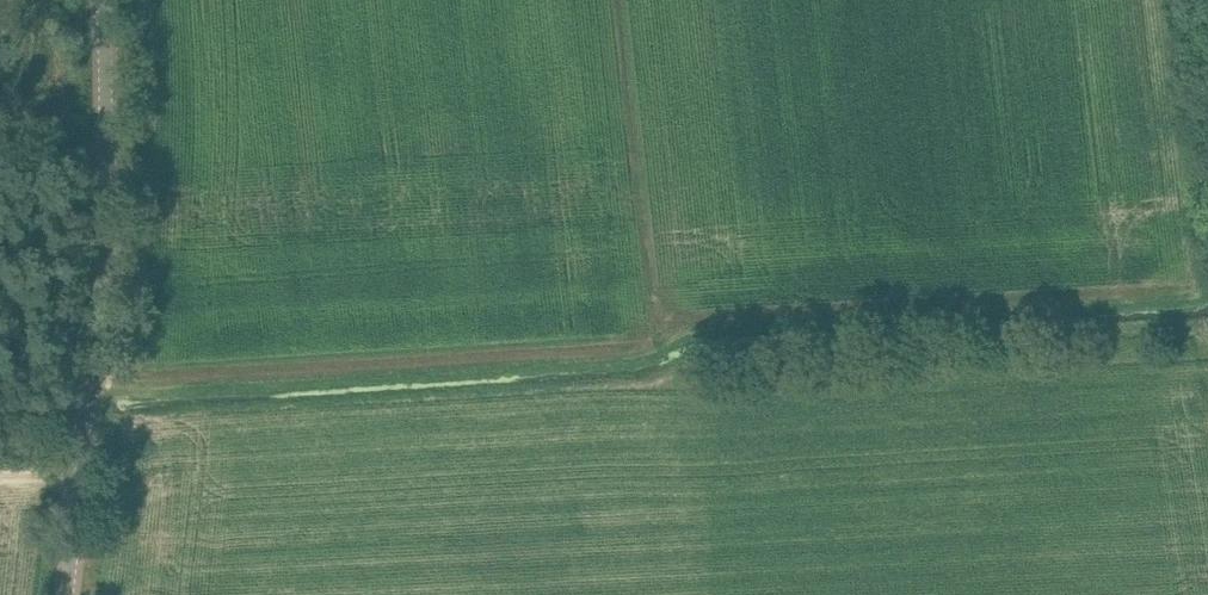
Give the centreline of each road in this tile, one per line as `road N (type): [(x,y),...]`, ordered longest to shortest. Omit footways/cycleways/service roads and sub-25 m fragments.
road 1 (tertiary): [(64,594),(83,467),(99,218),(94,0)]

